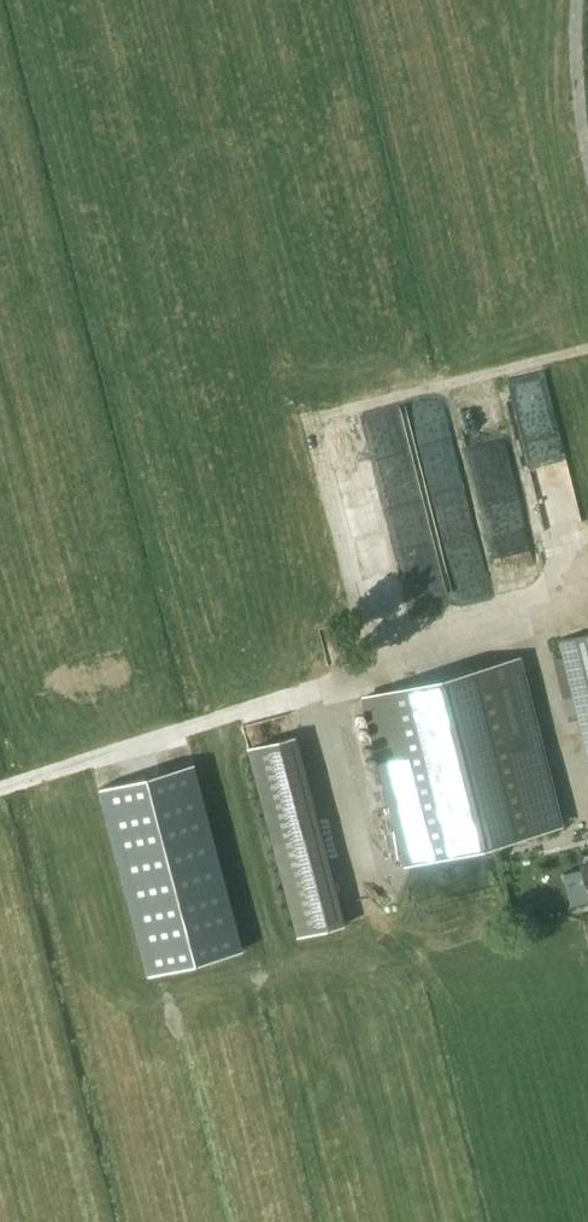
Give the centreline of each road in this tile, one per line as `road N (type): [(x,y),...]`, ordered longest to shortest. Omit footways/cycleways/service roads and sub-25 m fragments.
road 1 (track): [(0,789),(311,690)]
road 2 (track): [(587,148),(579,0)]

